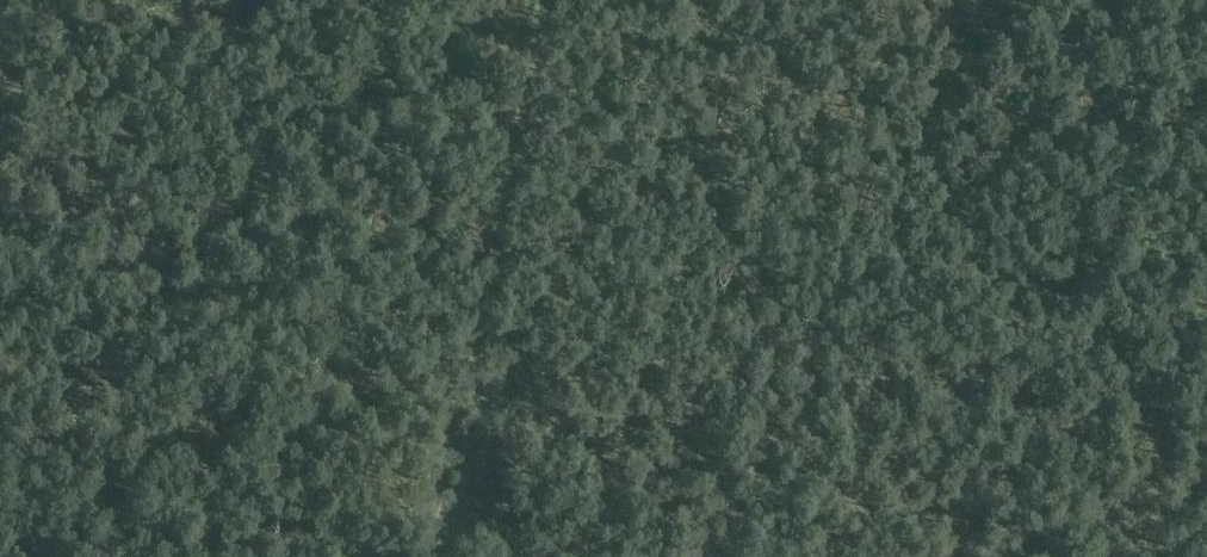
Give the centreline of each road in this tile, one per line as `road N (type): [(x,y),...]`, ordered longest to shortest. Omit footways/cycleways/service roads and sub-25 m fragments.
road 1 (track): [(443,556),(485,454),(478,348),(549,0)]

